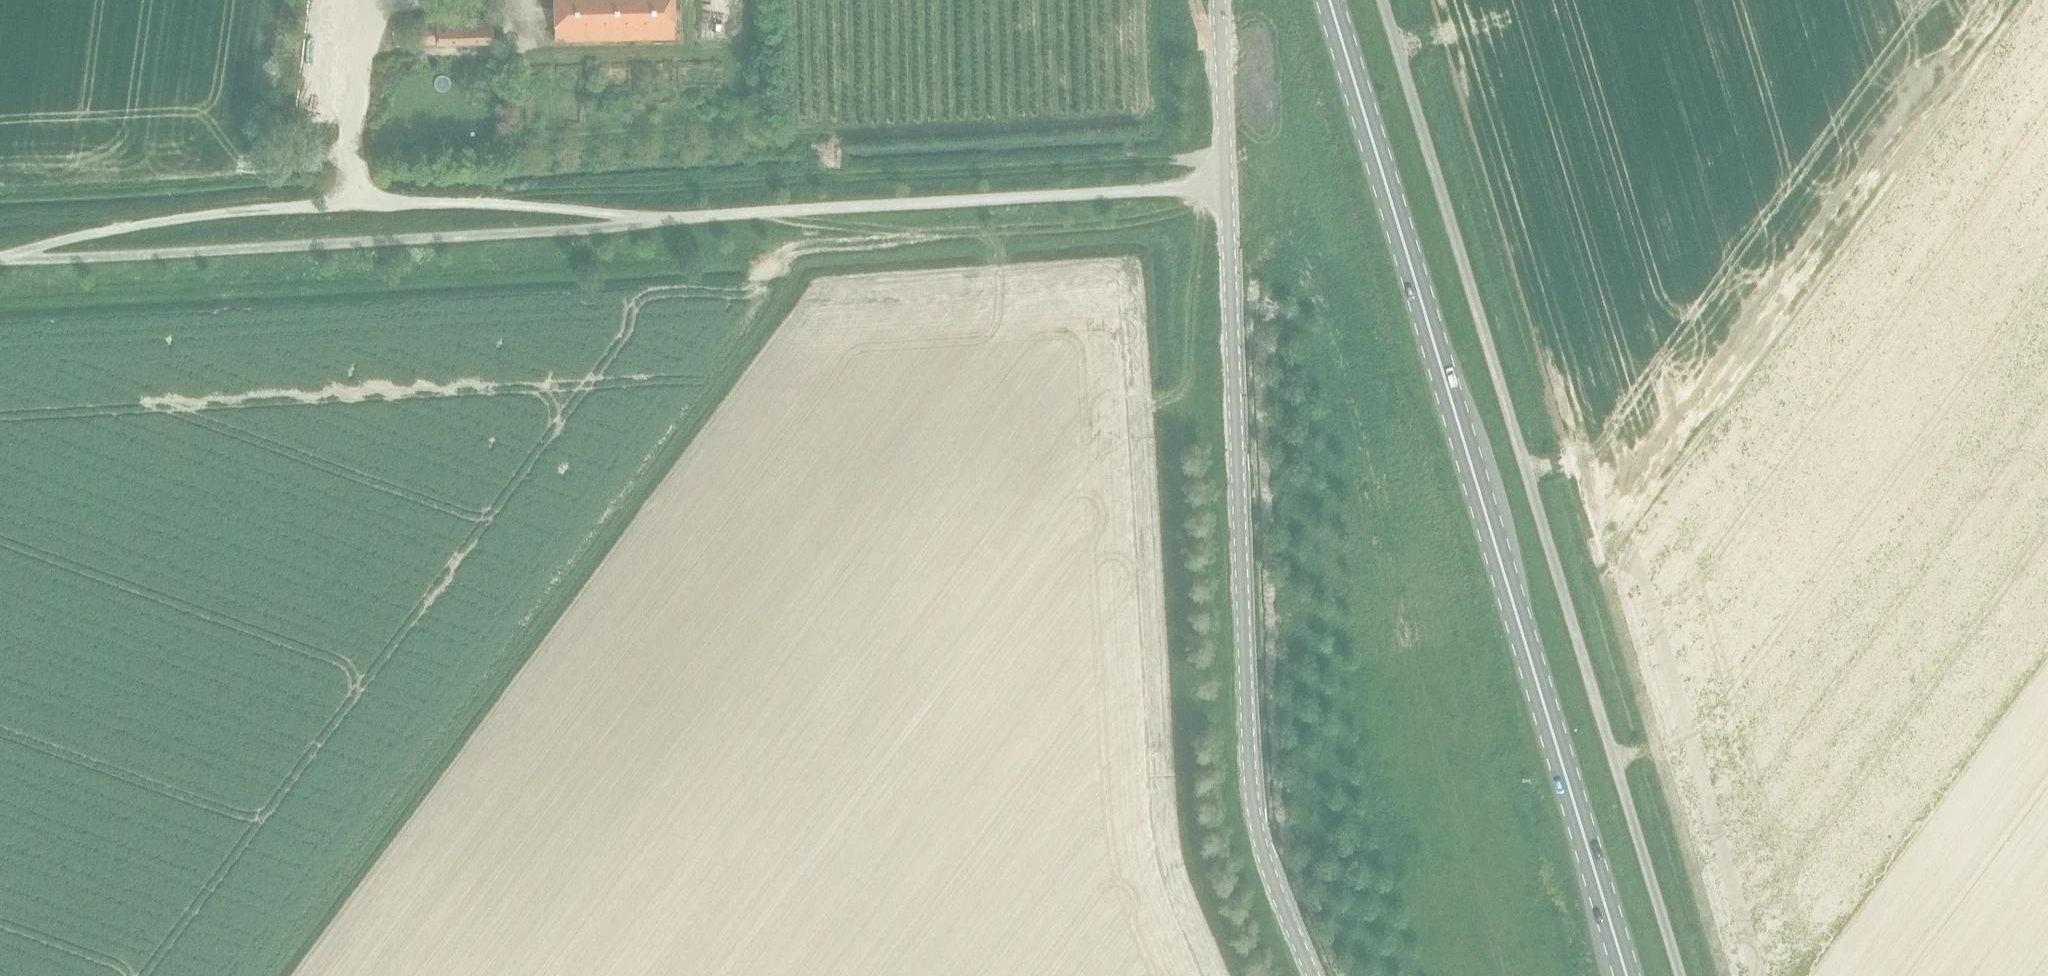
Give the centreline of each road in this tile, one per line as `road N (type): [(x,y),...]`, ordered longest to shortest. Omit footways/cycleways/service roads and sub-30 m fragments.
road 1 (primary): [(1329,0),(1627,975)]
road 2 (unclassified): [(1681,975),(1386,0)]
road 3 (unclassified): [(1313,975),(1253,812),(1227,183)]
road 4 (unclassified): [(16,258),(67,238),(290,208),(495,203),(634,222)]
road 5 (unclassified): [(634,222),(16,258)]
road 6 (unclassified): [(1227,183),(634,222)]
road 7 (unclassified): [(1227,183),(1218,0)]

